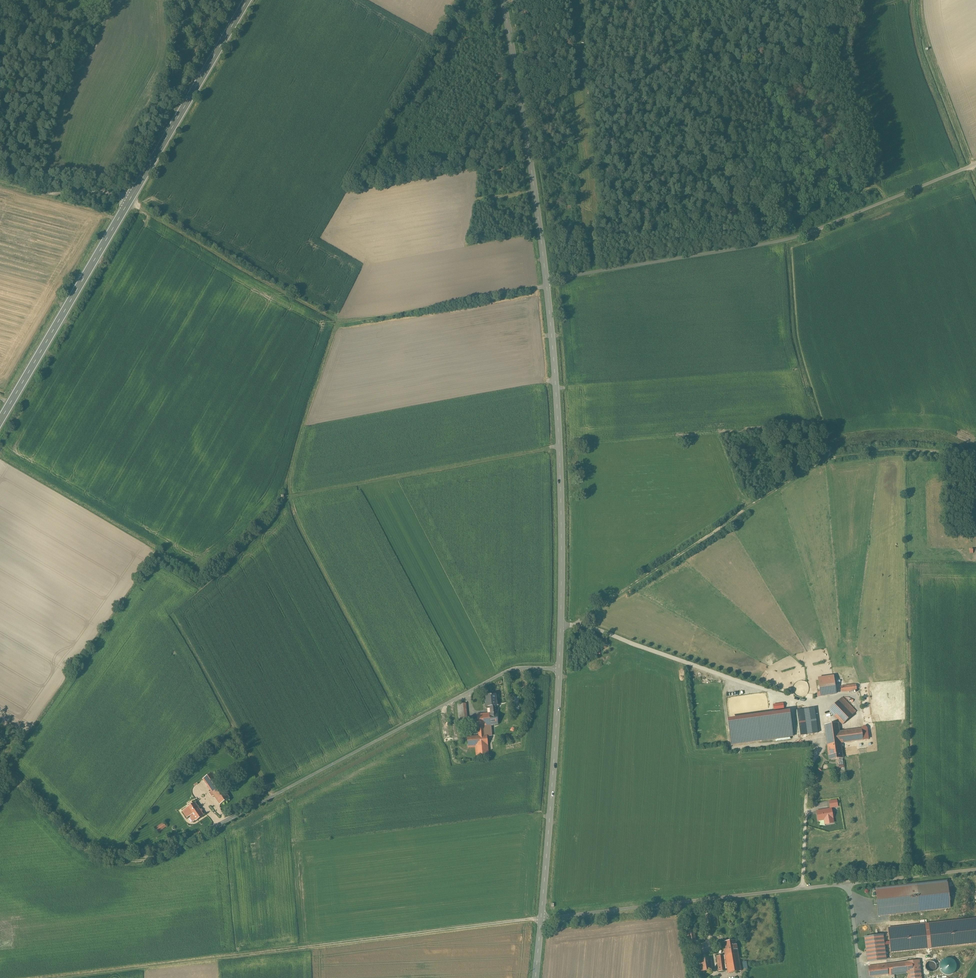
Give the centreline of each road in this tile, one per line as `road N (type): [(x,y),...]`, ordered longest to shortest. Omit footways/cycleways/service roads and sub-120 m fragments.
road 1 (tertiary): [(546,280),(562,537),(541,918)]
road 2 (track): [(541,918),(23,977)]
road 3 (secondary): [(248,0),(0,423)]
road 4 (track): [(100,191),(339,321),(547,287)]
road 5 (track): [(573,625),(809,466),(903,449),(975,454)]
road 6 (unclassified): [(546,280),(782,240),(975,164)]
road 7 (track): [(339,321),(304,421),(290,496),(405,726)]
road 8 (unclassified): [(850,882),(541,918)]
road 9 (tertiary): [(503,0),(546,280)]
road 10 (track): [(290,496),(560,445)]
road 11 (track): [(0,766),(81,842),(108,855),(154,858),(200,835)]
road 12 (track): [(975,164),(930,47),(922,0)]
road 13 (unclassified): [(975,870),(850,882)]

